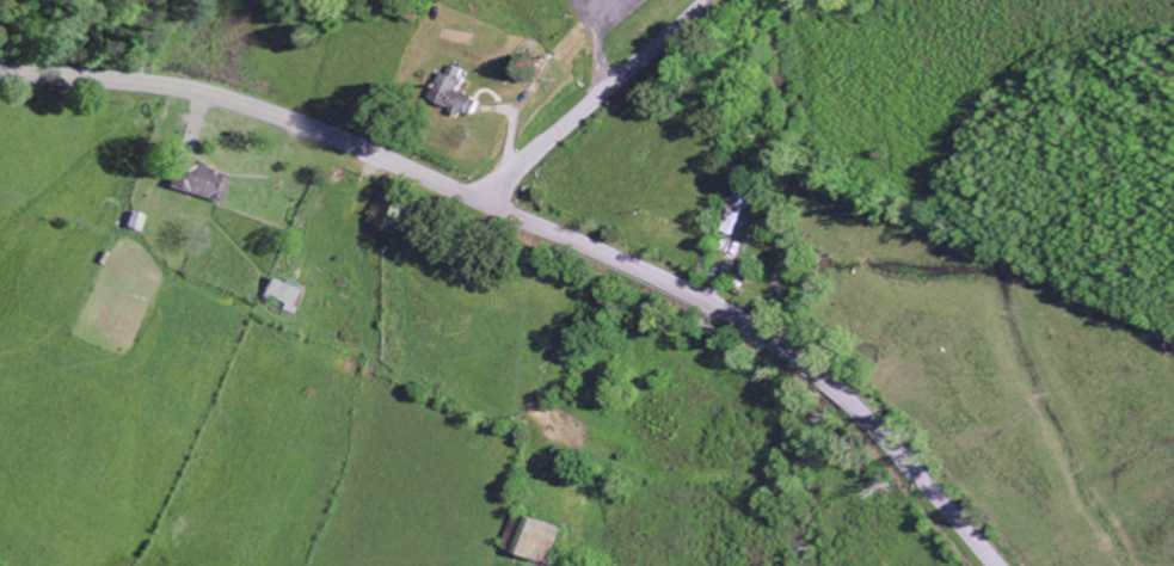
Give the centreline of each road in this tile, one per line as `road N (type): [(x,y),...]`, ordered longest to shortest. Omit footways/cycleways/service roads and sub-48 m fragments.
road 1 (secondary): [(0,65),(178,87),(289,119),(721,310),(835,389),(993,565)]
road 2 (secondary): [(477,201),(711,0)]

